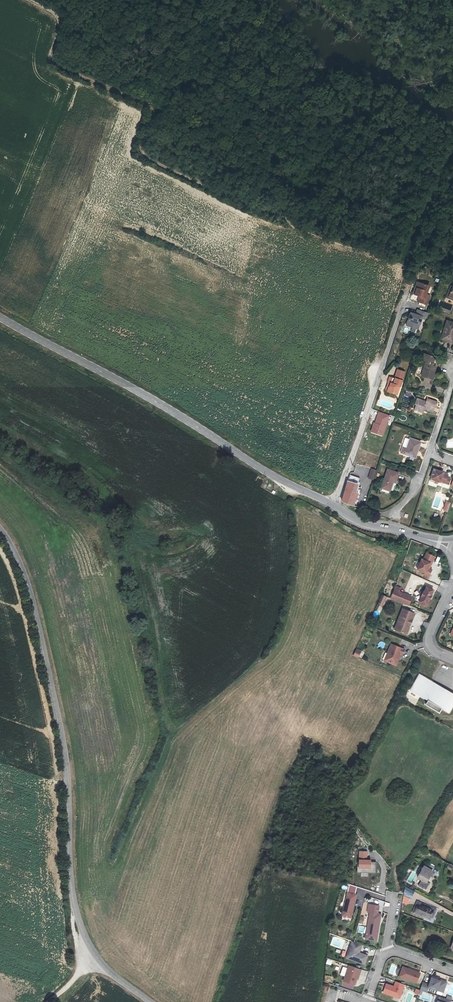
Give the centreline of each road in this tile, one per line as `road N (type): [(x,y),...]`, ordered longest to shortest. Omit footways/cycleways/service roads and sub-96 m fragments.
road 1 (unclassified): [(151,1001),(88,956),(68,857),(57,709),(23,573),(0,529)]
road 2 (track): [(284,220),(142,153),(148,108),(53,62),(57,14),(30,0)]
road 3 (secondary): [(0,317),(333,505)]
road 4 (residential): [(333,505),(403,305)]
road 5 (secondary): [(333,505),(368,524),(451,548)]

